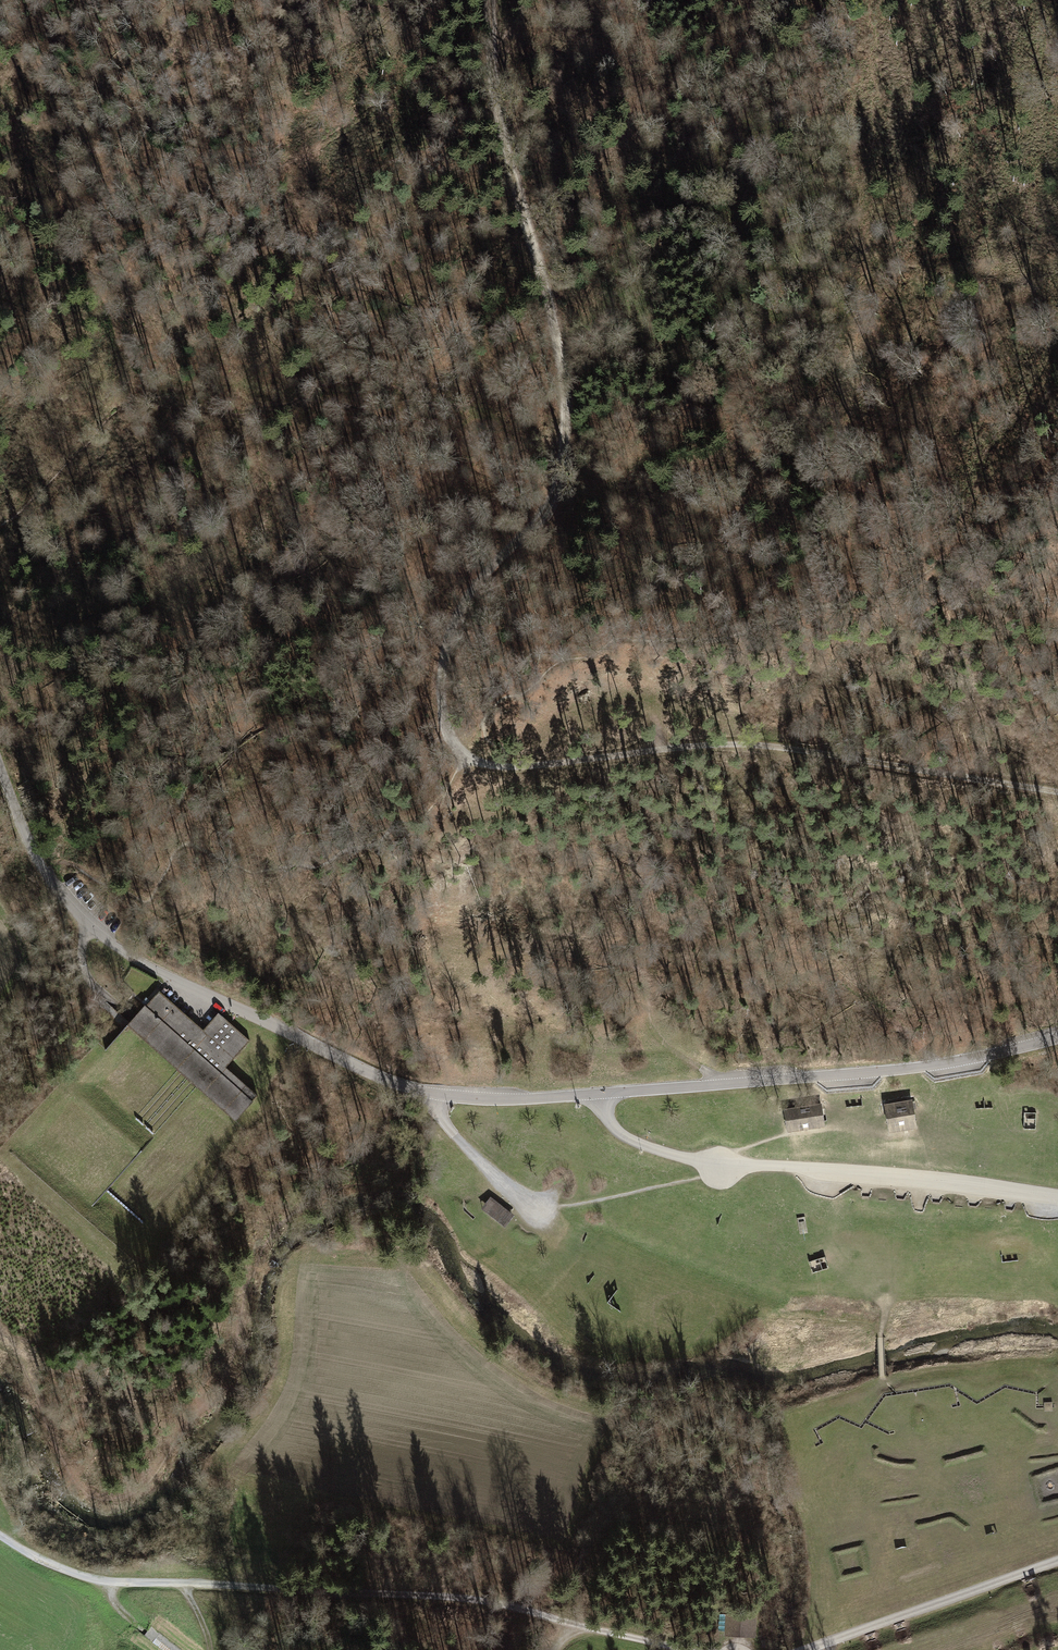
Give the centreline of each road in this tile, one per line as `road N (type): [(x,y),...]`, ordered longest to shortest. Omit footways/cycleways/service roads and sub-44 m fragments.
road 1 (track): [(490,0),(500,114),(557,338),(565,429),(558,486),(540,521),(484,575),(451,632),(443,703),(450,737),(472,758),(499,768),(730,743),(1057,793)]
road 2 (unclassified): [(0,769),(47,874),(97,932),(171,977),(415,1090),(528,1099),(808,1077),(925,1066),(1057,1037)]
road 3 (track): [(681,1649),(483,1599),(108,1580),(56,1567),(0,1532)]
road 4 (track): [(1057,1197),(673,1154),(624,1136),(597,1094)]
road 5 (track): [(873,0),(876,157),(843,395)]
road 6 (track): [(0,93),(113,319),(116,402)]
road 7 (track): [(1057,1561),(799,1649)]
road 8 (track): [(37,858),(62,859),(130,893),(256,976)]
road 9 (track): [(101,991),(122,1024),(3,1153)]
road 10 (track): [(435,1094),(449,1128),(530,1205),(529,1220),(541,1226),(552,1215),(537,1201)]
road 11 (track): [(0,525),(81,449),(116,402)]
road 12 (track): [(730,1084),(654,1031),(647,1011),(650,961)]

